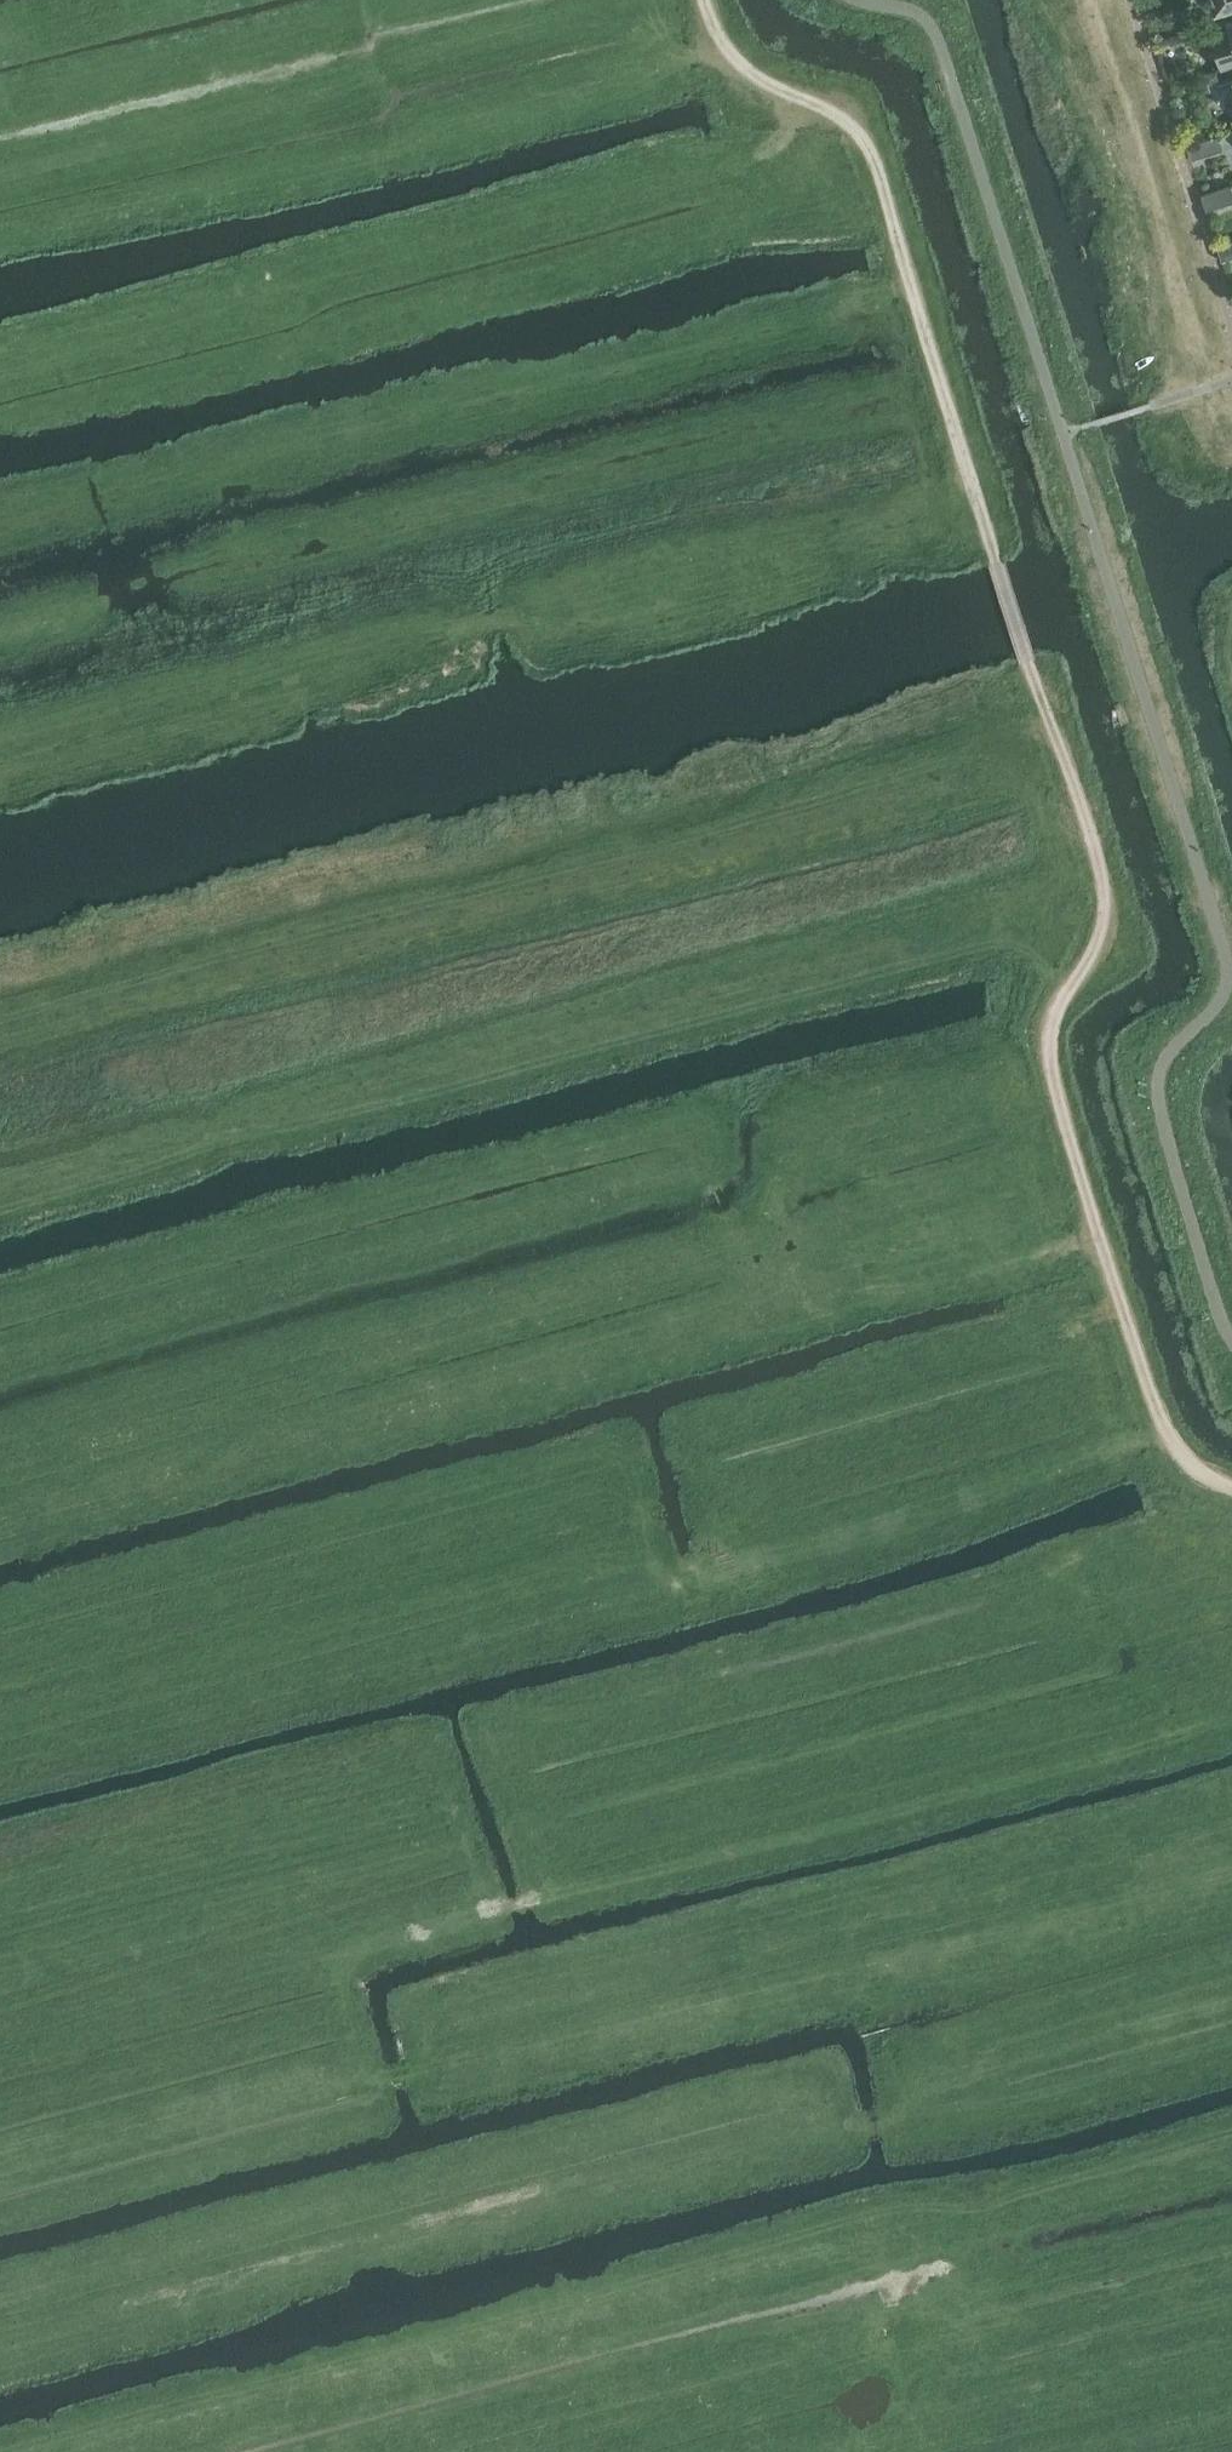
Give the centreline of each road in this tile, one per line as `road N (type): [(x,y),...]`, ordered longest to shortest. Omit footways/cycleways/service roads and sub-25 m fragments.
road 1 (track): [(1231,1488),(1204,1475),(1156,1406),(1053,1053),(1055,1020),(1105,932),(1105,887),(884,183),(873,155),(847,137),(835,110),(787,94),(744,66),(708,0)]

